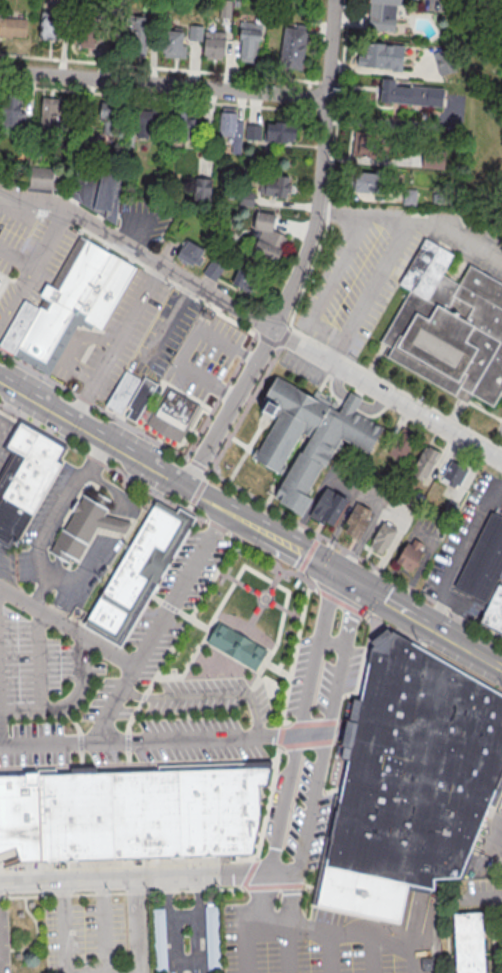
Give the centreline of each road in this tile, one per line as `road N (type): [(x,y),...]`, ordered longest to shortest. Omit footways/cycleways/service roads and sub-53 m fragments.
road 1 (residential): [(189,486),(273,329),(311,233),(335,0)]
road 2 (residential): [(328,95),(0,67)]
road 3 (residential): [(334,570),(267,871)]
road 4 (residential): [(273,329),(67,209),(0,199)]
road 5 (residential): [(299,862),(359,584)]
road 6 (residential): [(267,871),(0,882)]
road 7 (residential): [(501,460),(273,329)]
road 8 (secondary): [(189,486),(0,378)]

